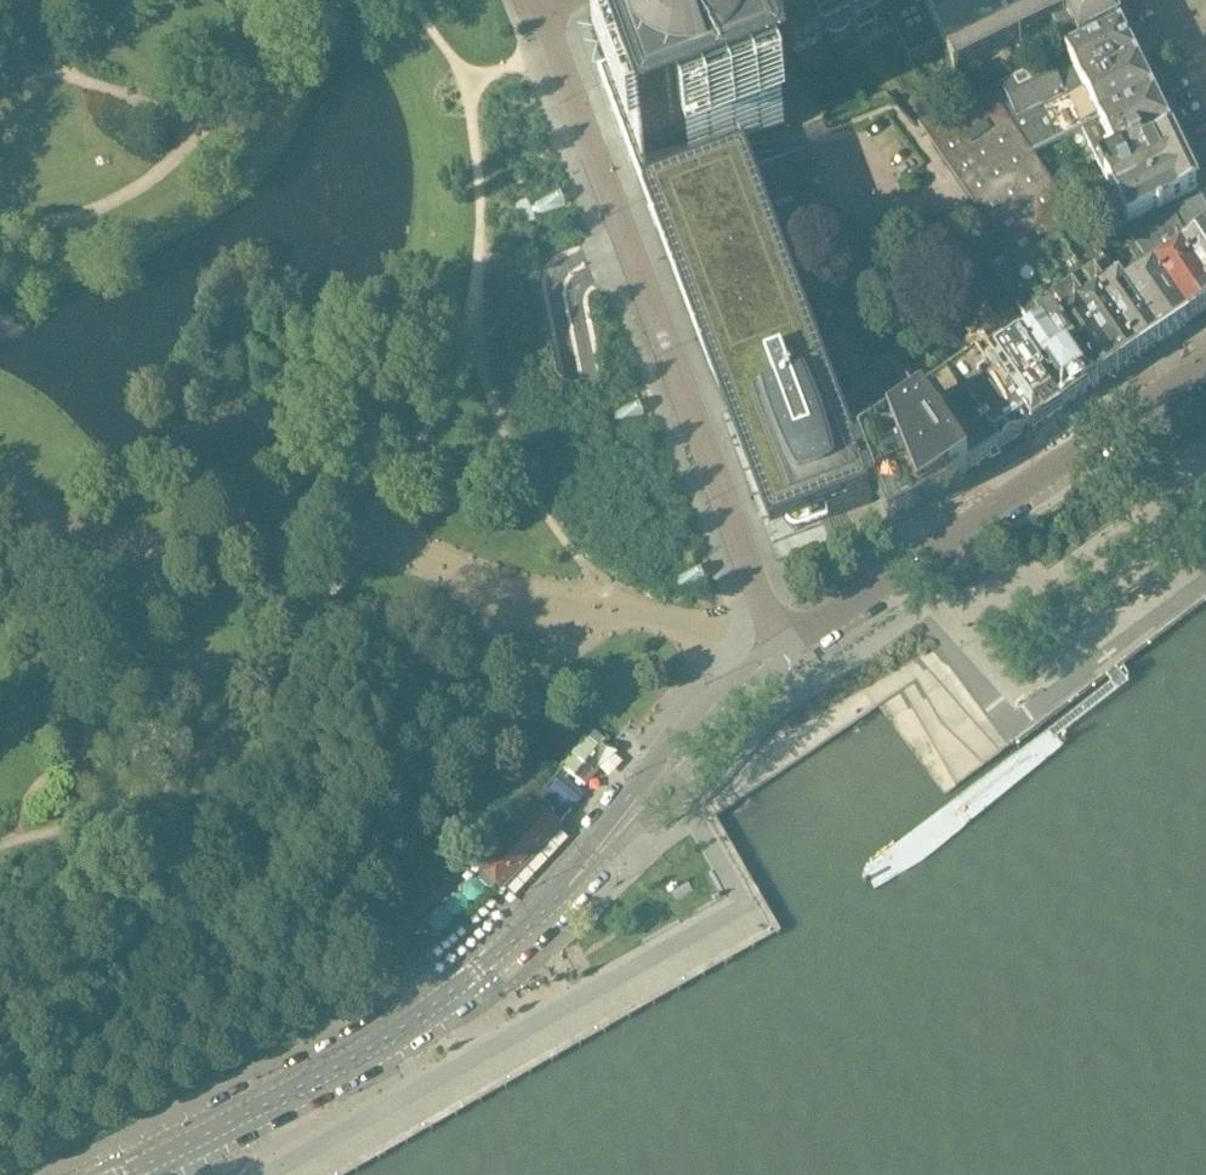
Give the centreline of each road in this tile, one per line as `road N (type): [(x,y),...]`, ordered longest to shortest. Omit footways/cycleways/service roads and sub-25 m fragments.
road 1 (unclassified): [(779,652),(620,611),(535,599),(509,605),(379,679),(323,733),(240,845),(204,876),(0,958)]
road 2 (tertiary): [(779,652),(475,972),(350,1061),(129,1174)]
road 3 (residential): [(541,9),(779,652)]
road 4 (tertiary): [(779,652),(1205,365)]

